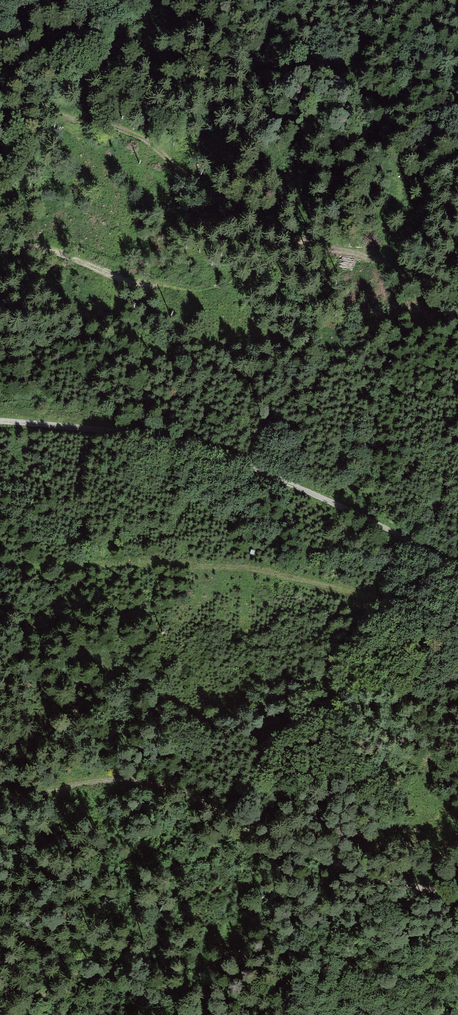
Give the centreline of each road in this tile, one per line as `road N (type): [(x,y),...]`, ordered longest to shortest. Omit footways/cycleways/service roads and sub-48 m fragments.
road 1 (track): [(0,91),(70,119),(131,132),(292,237),(457,294)]
road 2 (track): [(457,567),(245,463),(172,439),(0,421)]
road 3 (track): [(0,797),(104,780),(166,786),(294,850),(387,881),(457,892)]
road 4 (track): [(457,618),(216,566),(0,569)]
road 5 (track): [(0,242),(200,291),(271,265),(292,237)]

